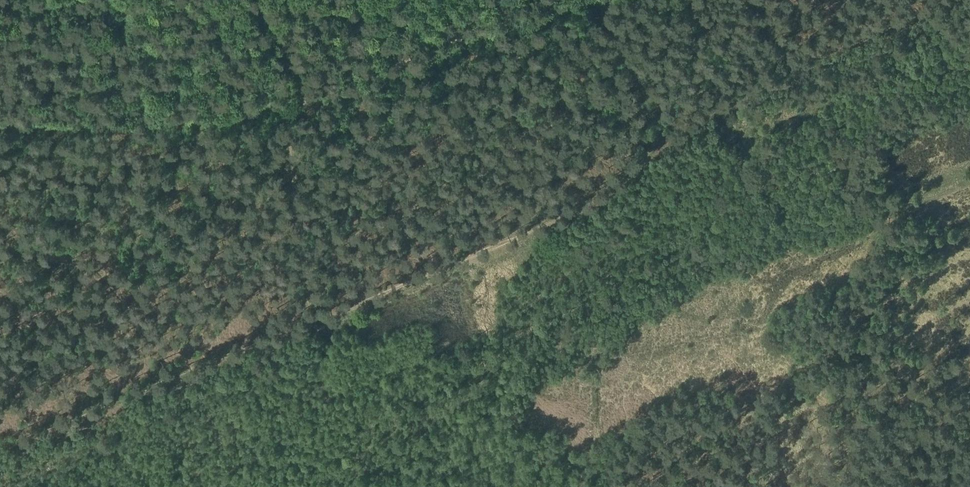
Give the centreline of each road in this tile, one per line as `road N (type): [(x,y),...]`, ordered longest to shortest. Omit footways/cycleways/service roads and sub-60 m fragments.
road 1 (track): [(0,114),(137,113),(318,94),(559,0)]
road 2 (track): [(603,0),(663,125),(654,146),(580,204),(314,316)]
road 3 (track): [(314,316),(287,98)]

